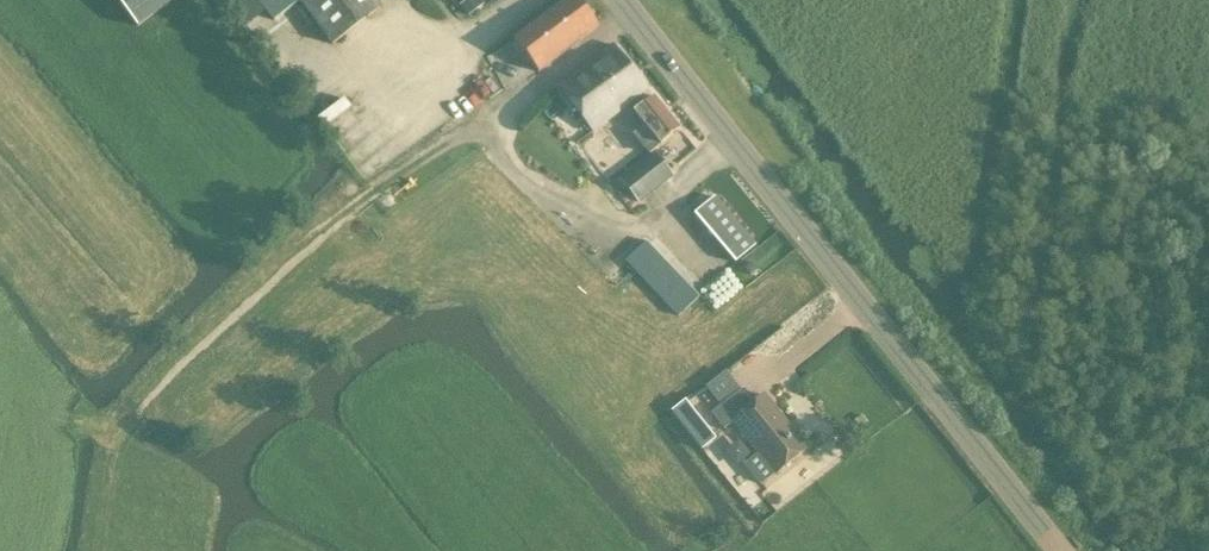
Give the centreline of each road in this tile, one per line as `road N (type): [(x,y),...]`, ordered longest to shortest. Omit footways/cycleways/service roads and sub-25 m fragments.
road 1 (tertiary): [(1054,550),(622,0)]

